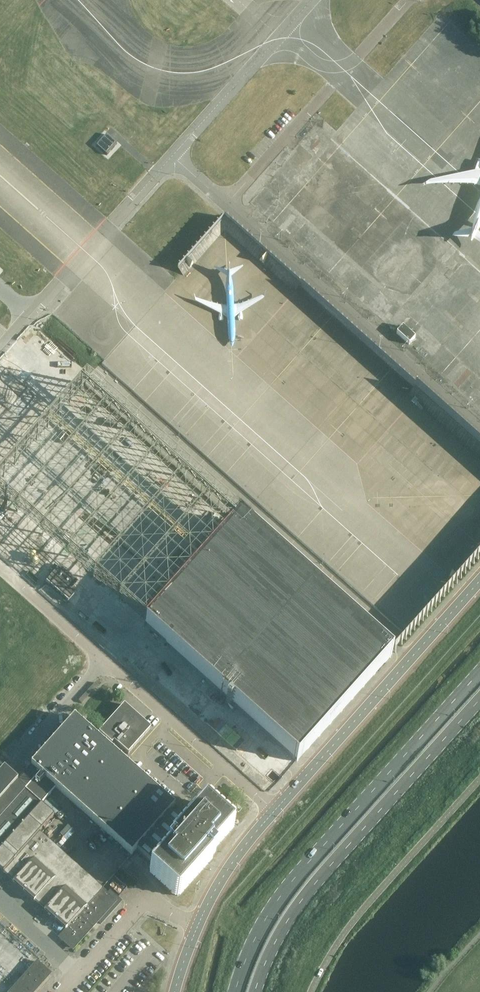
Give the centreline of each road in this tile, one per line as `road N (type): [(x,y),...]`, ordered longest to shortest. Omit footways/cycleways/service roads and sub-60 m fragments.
road 1 (unclassified): [(172,156),(479,430)]
road 2 (primary): [(479,672),(288,886),(236,991)]
road 3 (primary): [(256,991),(297,908),(479,699)]
road 4 (unclassified): [(0,566),(274,811)]
road 5 (unclassified): [(274,811),(479,580)]
road 6 (unclassified): [(172,156),(0,349)]
road 7 (unclassified): [(311,0),(172,156)]
road 8 (unclassified): [(175,991),(209,900),(274,811)]

